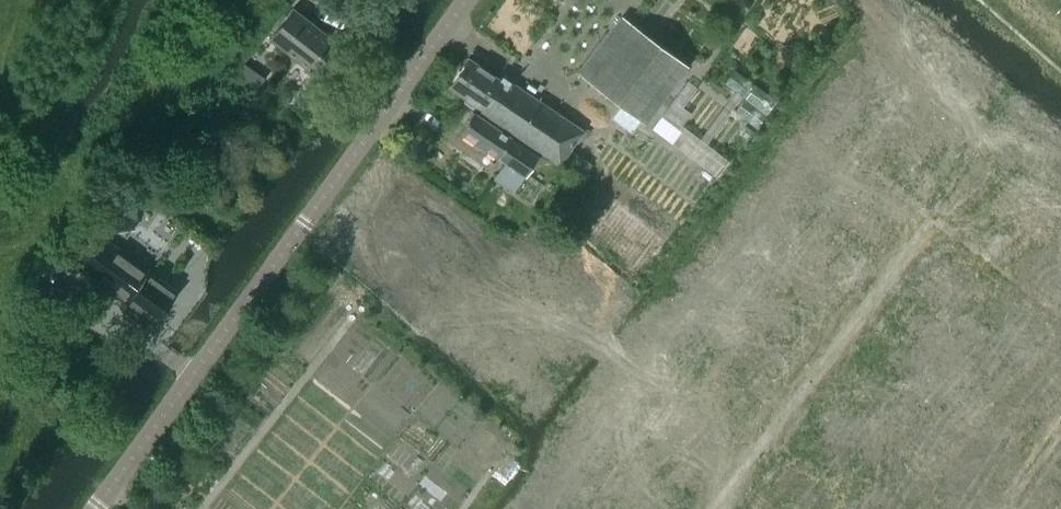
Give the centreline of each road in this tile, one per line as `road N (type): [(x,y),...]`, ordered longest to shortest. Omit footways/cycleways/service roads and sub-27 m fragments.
road 1 (unclassified): [(100,508),(469,0)]

